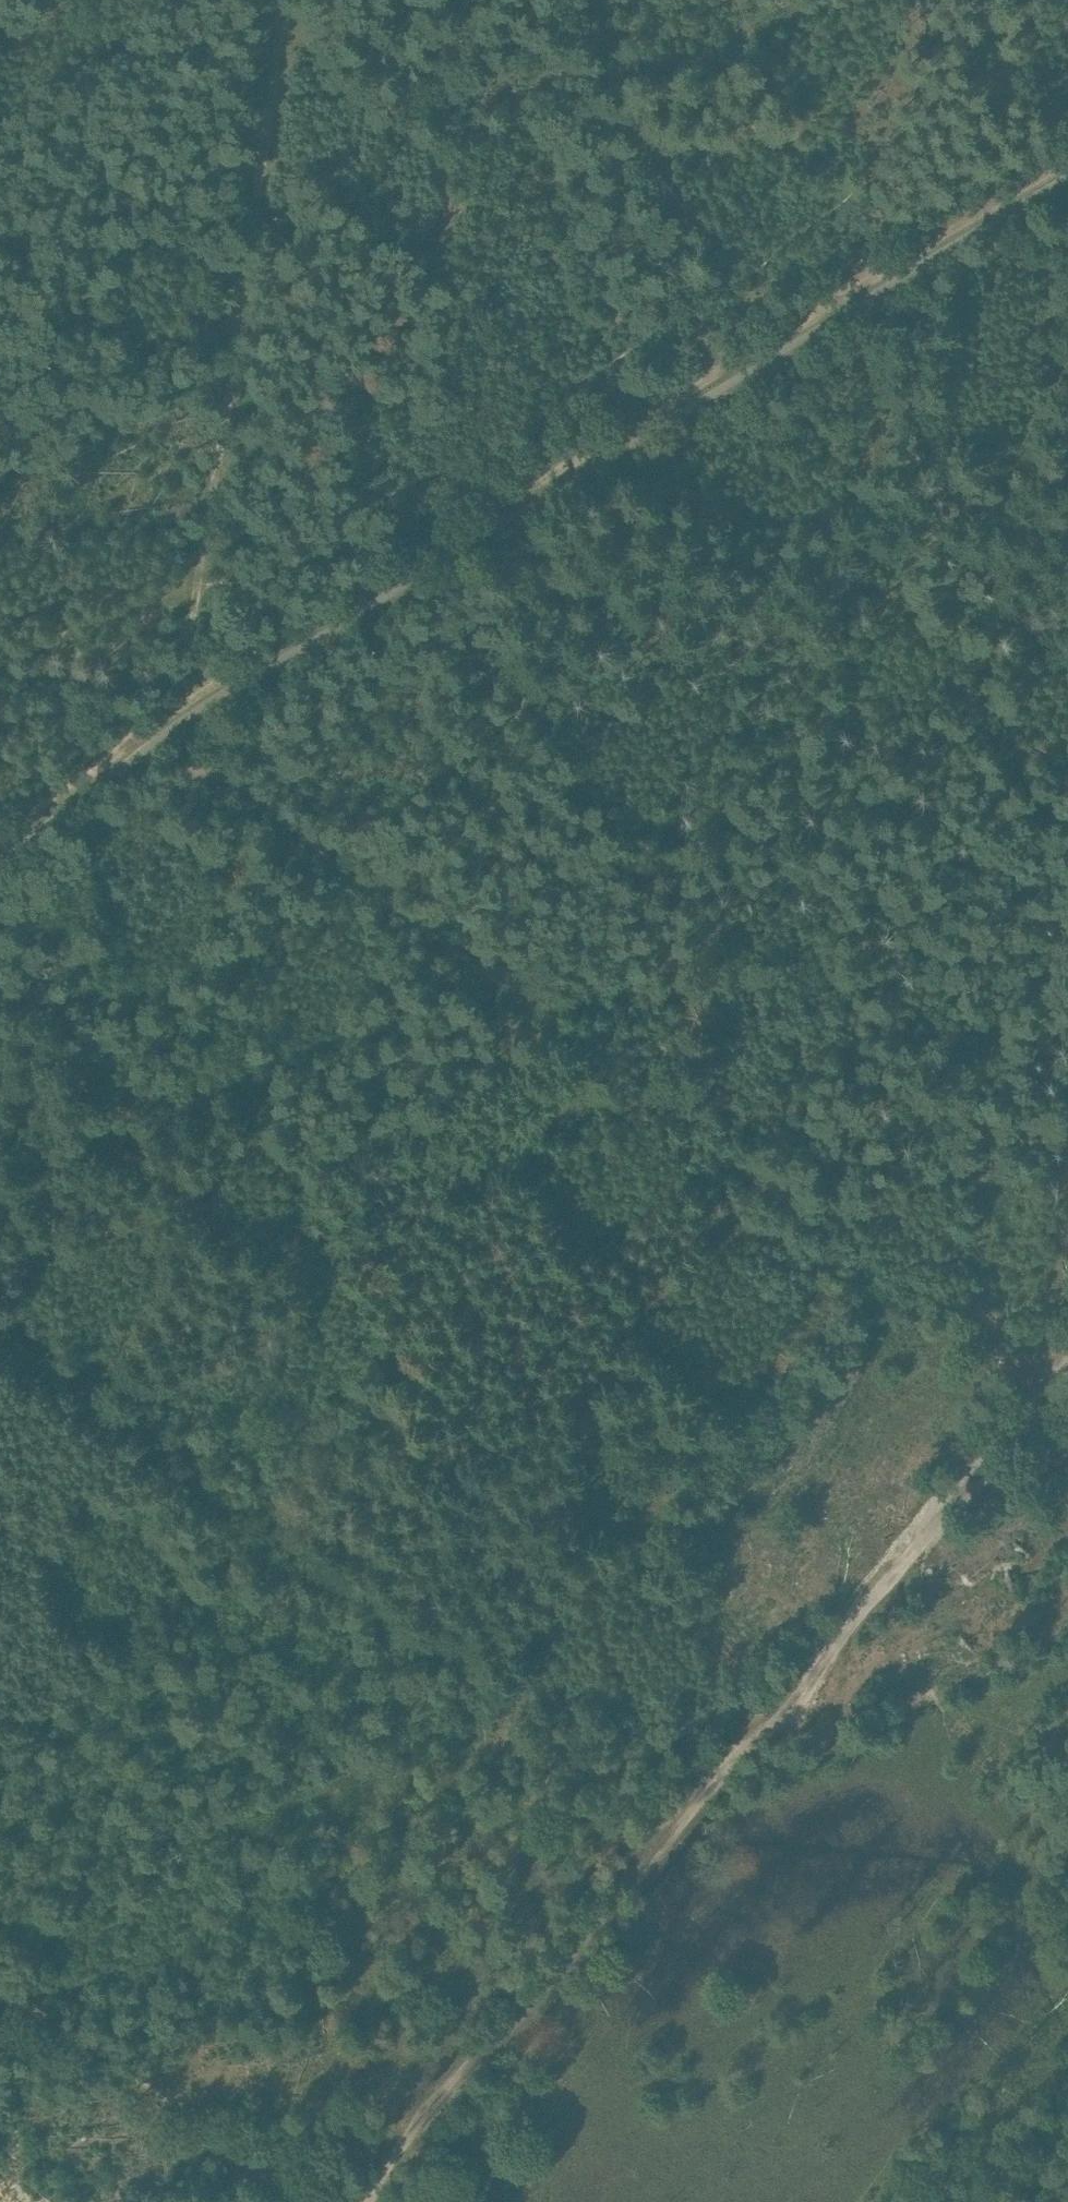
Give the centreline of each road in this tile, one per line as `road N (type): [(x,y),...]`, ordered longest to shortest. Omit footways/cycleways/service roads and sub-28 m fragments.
road 1 (track): [(1067,1348),(344,2201)]
road 2 (track): [(203,673),(710,363),(1067,161)]
road 3 (track): [(271,0),(186,569),(203,673)]
road 4 (track): [(718,377),(608,0)]
road 5 (track): [(0,827),(203,673)]
road 6 (track): [(0,659),(168,718)]

